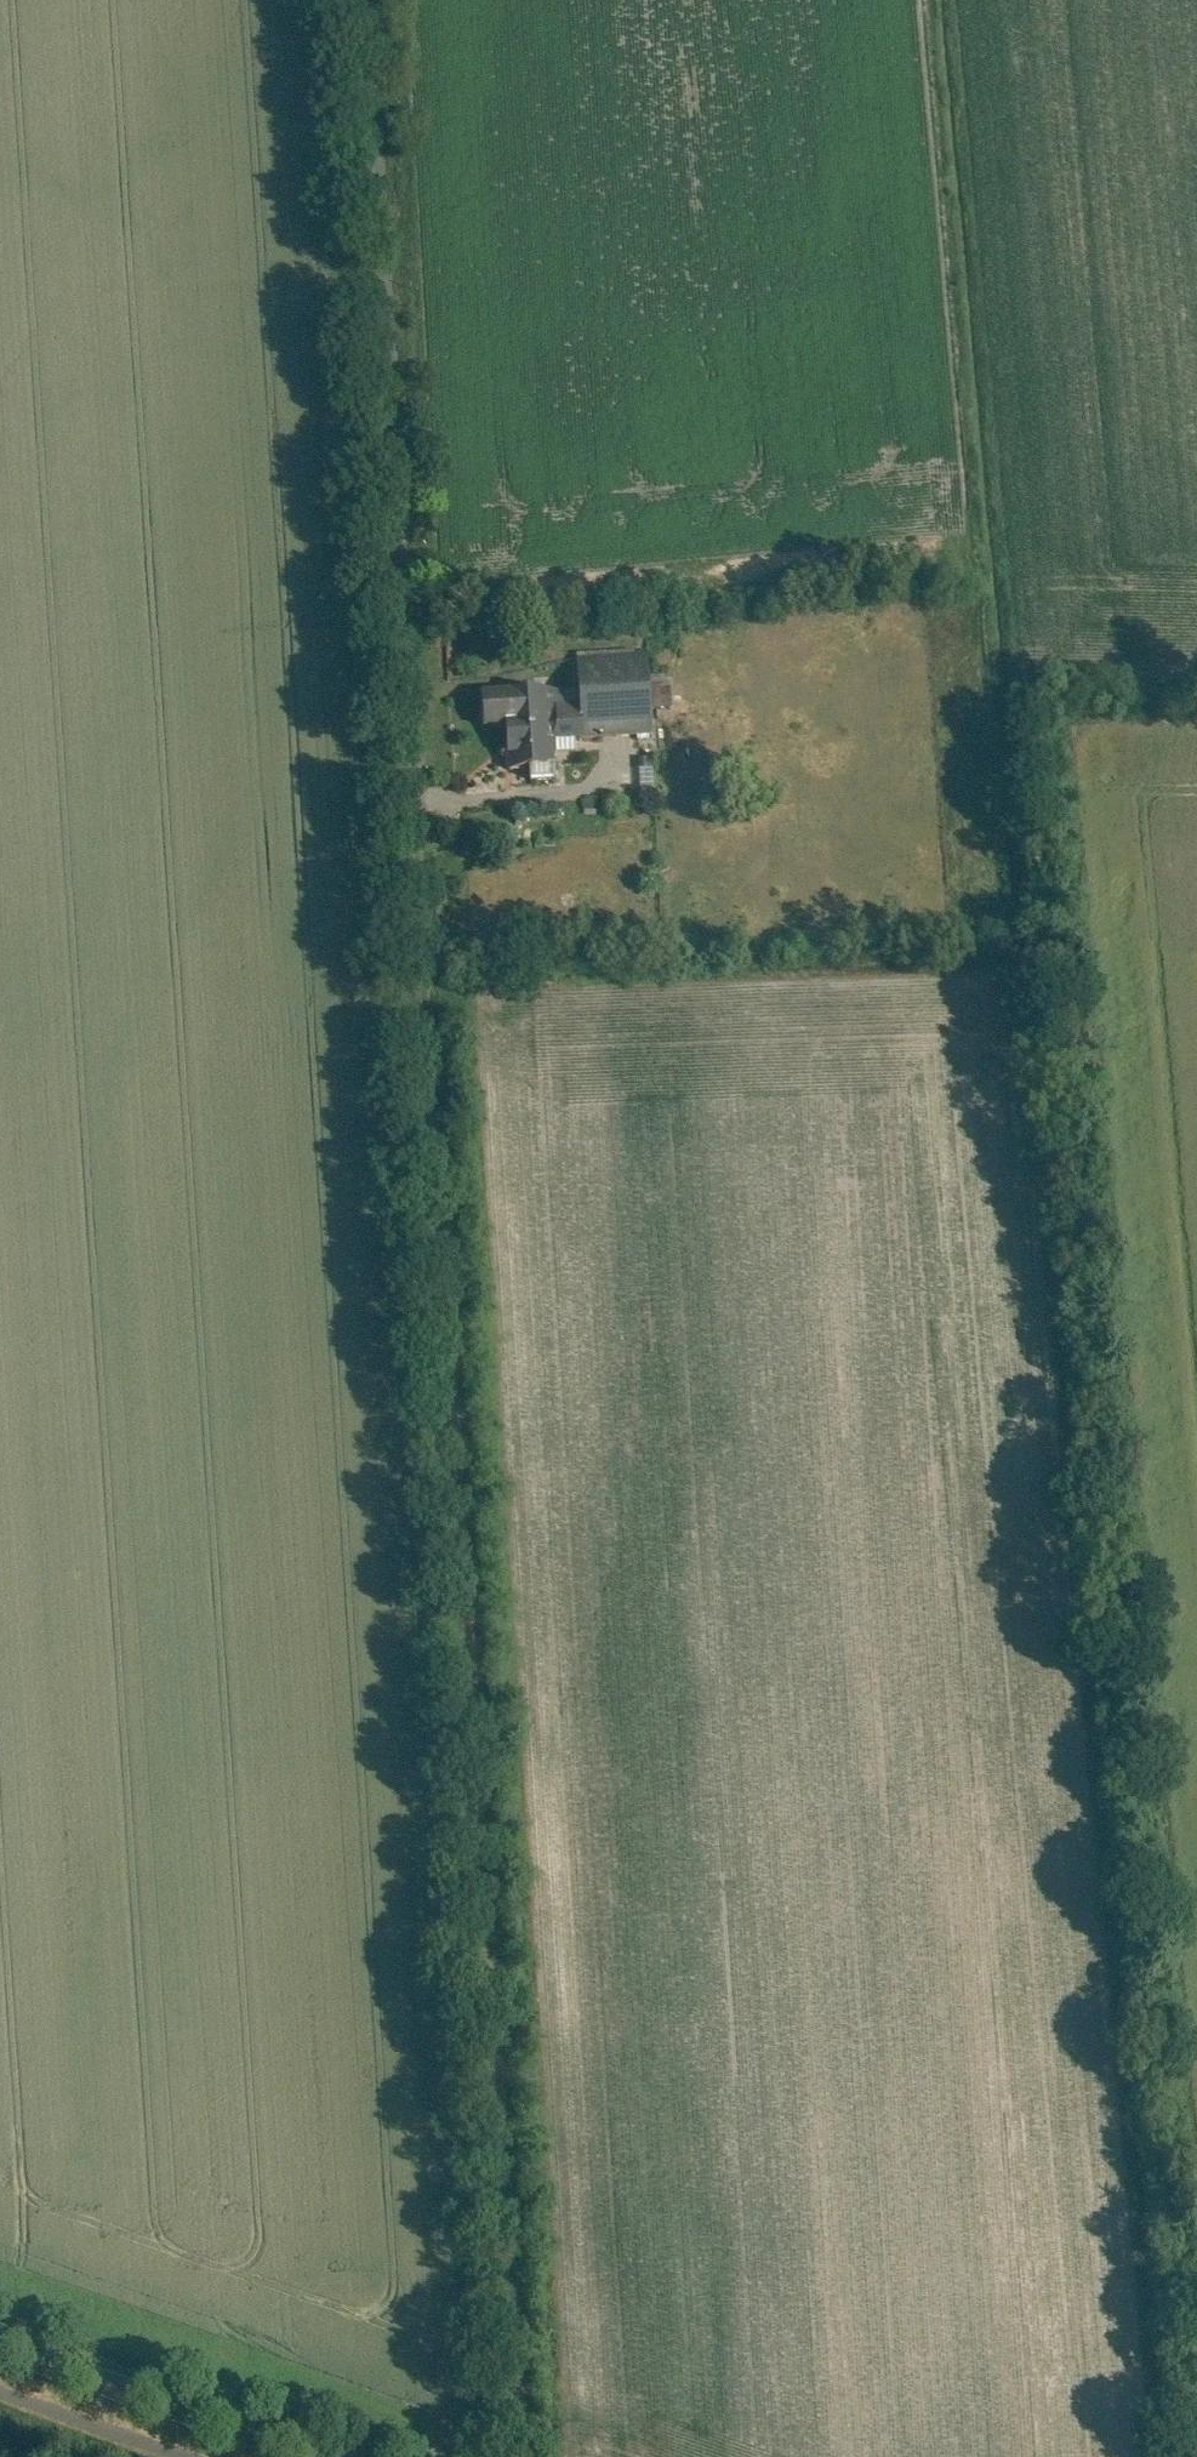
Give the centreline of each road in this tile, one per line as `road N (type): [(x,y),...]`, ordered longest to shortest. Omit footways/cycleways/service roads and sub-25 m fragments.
road 1 (residential): [(367,0),(415,842)]
road 2 (tertiary): [(0,2340),(348,2456)]

